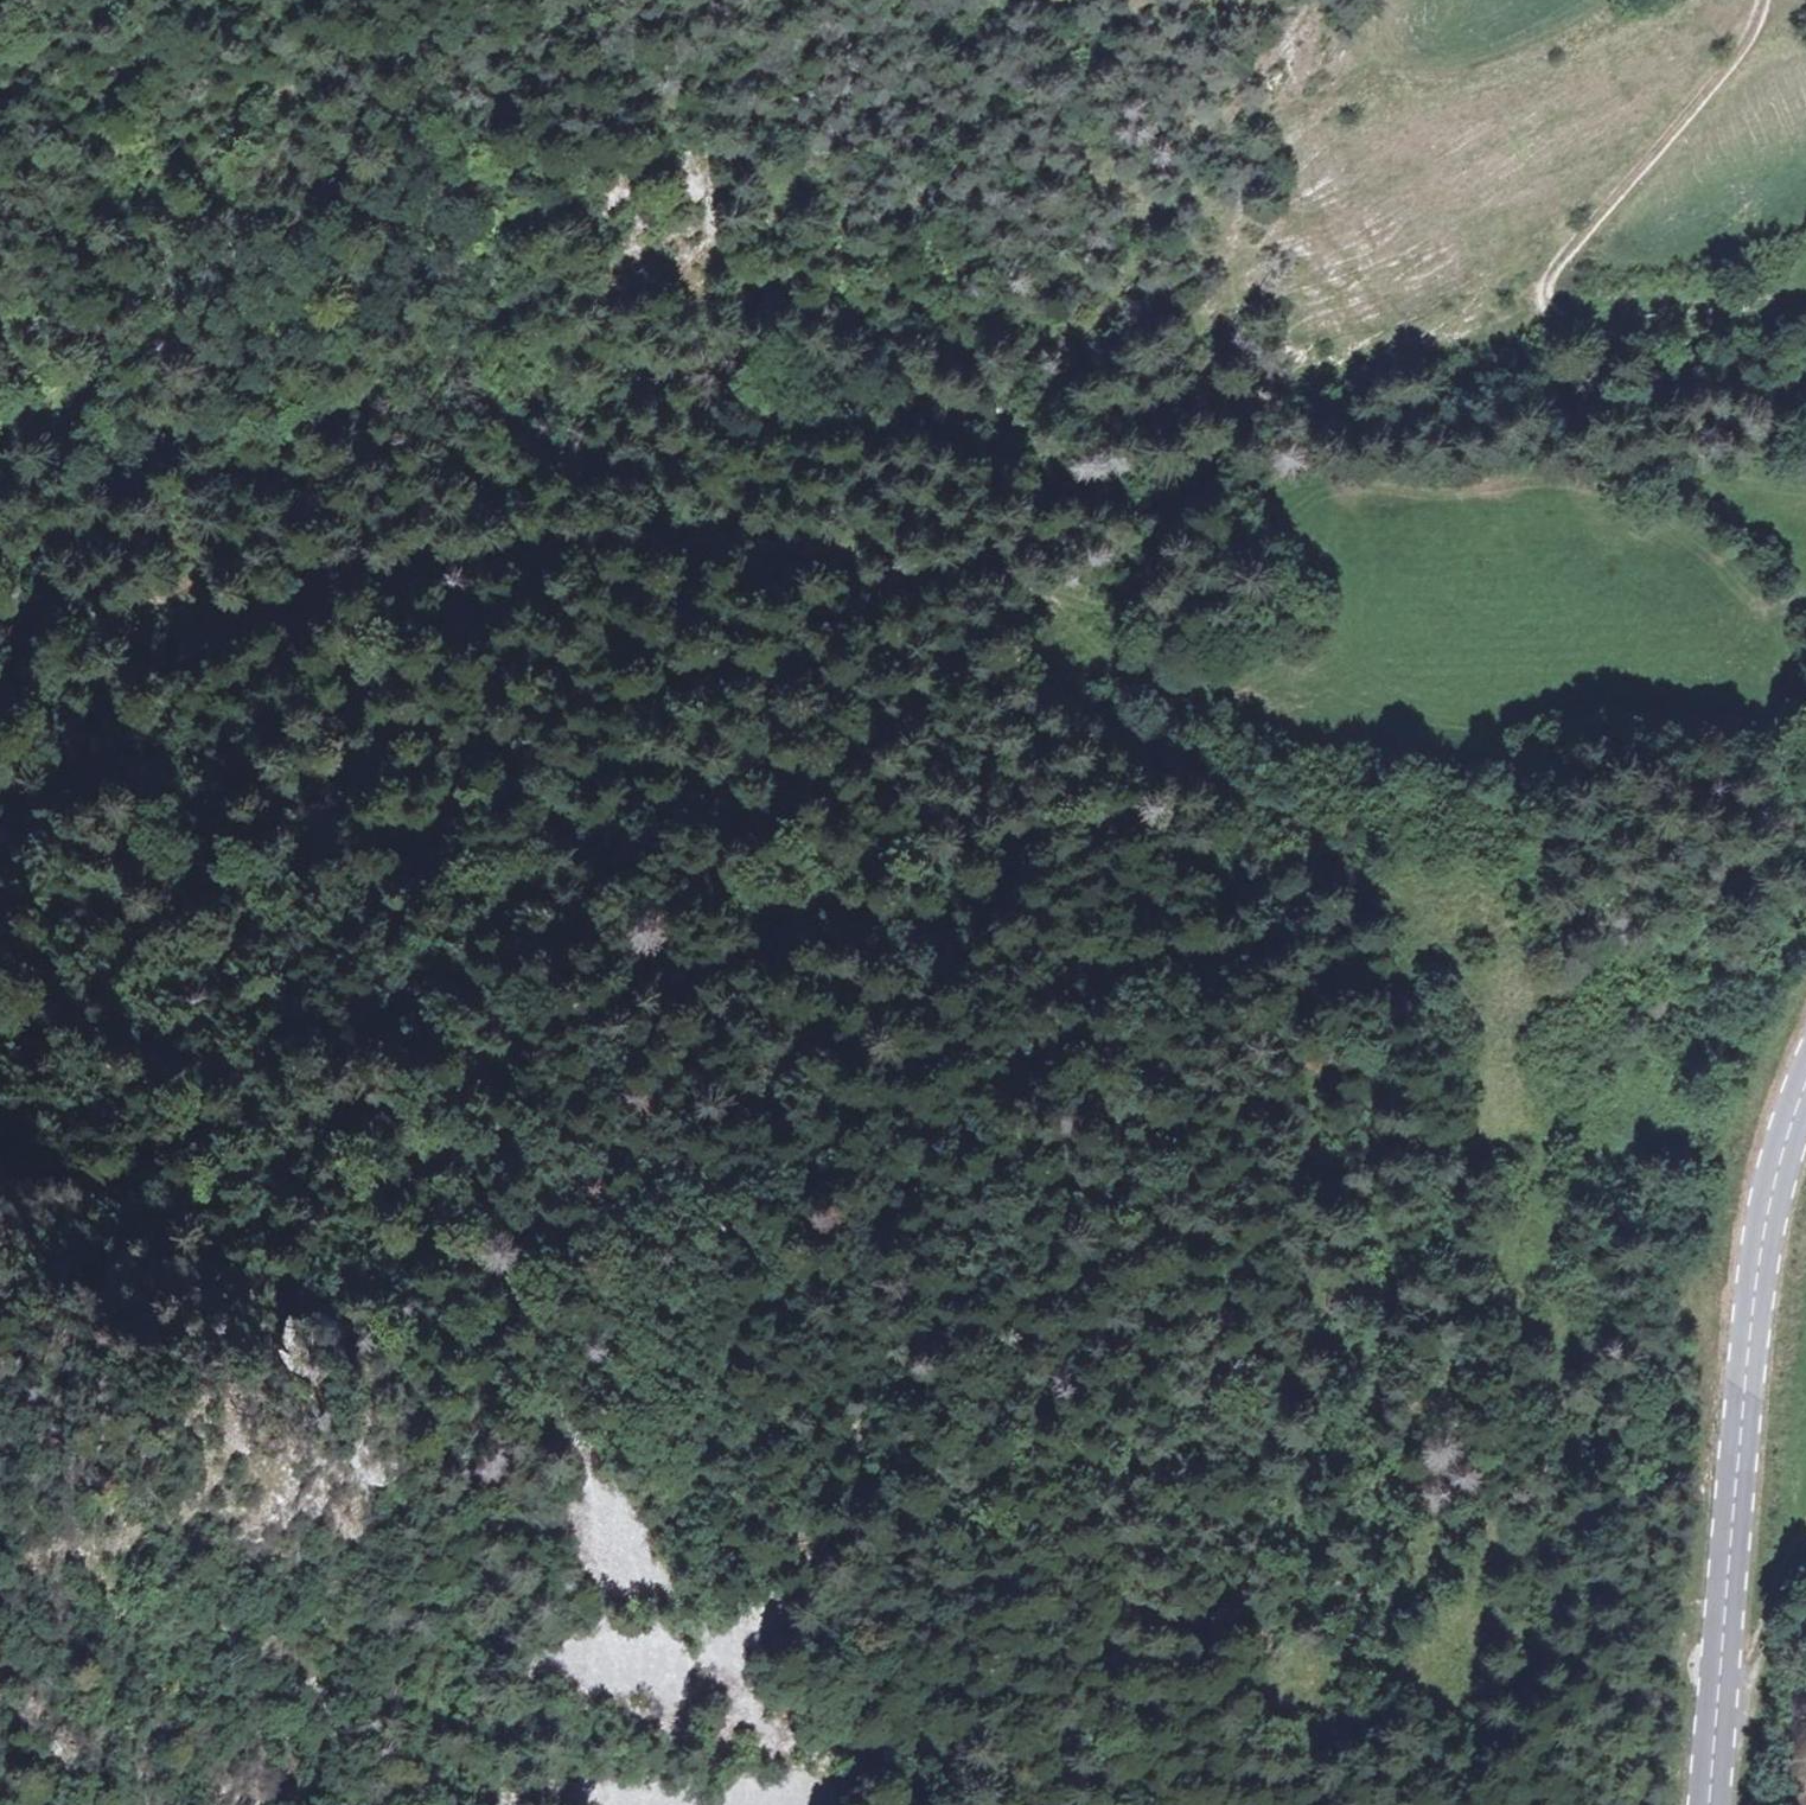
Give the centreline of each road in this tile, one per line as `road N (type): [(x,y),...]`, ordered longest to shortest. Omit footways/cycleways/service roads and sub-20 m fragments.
road 1 (secondary): [(1805,1080),(1760,1253),(1708,1804)]
road 2 (track): [(1805,312),(1569,329),(1547,316),(1540,299),(1557,255),(1739,54),(1755,0)]
road 3 (track): [(1649,0),(1430,89),(1373,80),(1348,45),(1350,0)]

